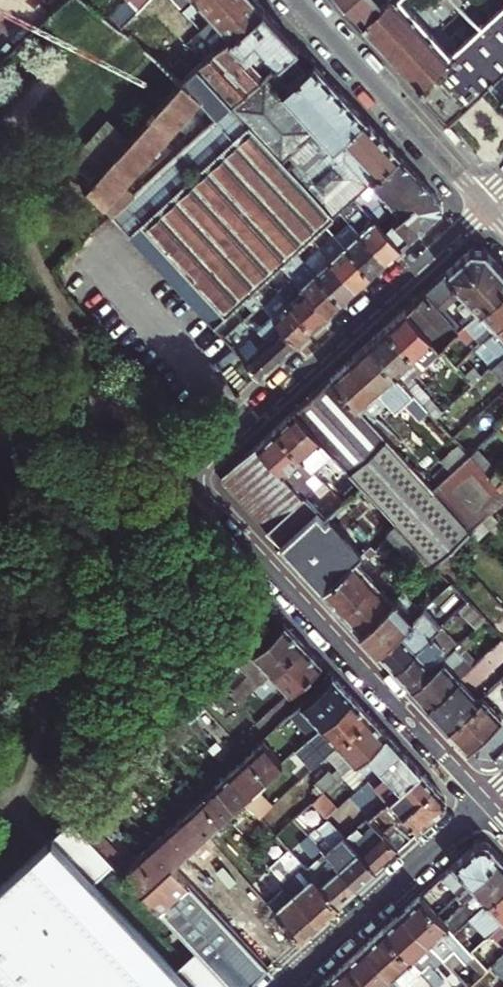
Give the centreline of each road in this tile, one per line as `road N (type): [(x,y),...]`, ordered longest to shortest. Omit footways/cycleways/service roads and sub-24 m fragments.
road 1 (residential): [(486,204),(186,478),(486,805)]
road 2 (residential): [(486,204),(295,0)]
road 3 (residential): [(286,986),(486,805)]

